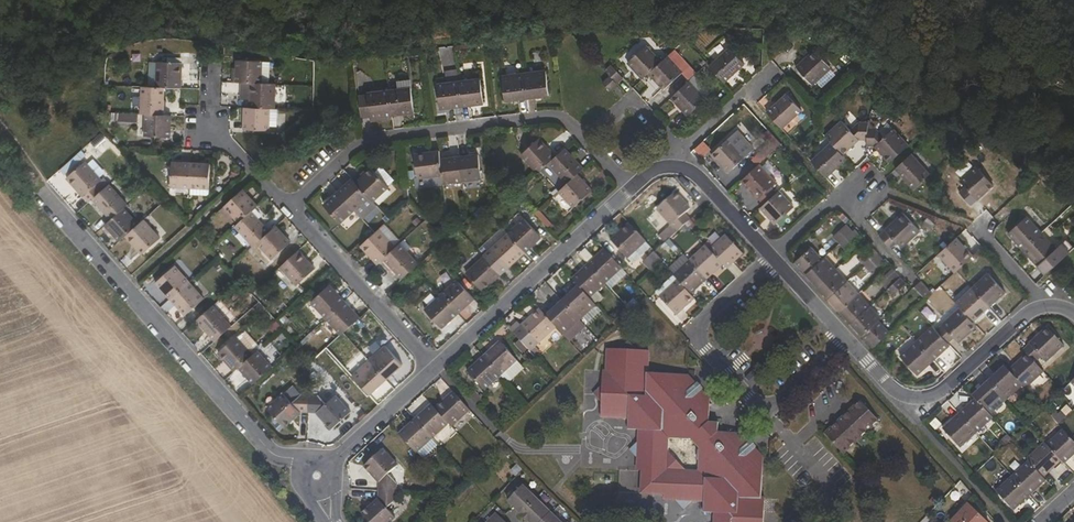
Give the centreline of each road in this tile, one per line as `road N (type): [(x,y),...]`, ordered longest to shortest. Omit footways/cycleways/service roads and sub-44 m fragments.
road 1 (residential): [(61,210),(270,448),(301,467)]
road 2 (residential): [(773,260),(691,332),(706,350),(765,413),(847,341)]
road 3 (residential): [(283,211),(358,150),(437,129),(585,136)]
road 4 (residential): [(847,341),(899,397),(920,399),(939,393),(1030,312),(1049,306),(1073,316)]
road 5 (residential): [(435,369),(631,188)]
road 6 (residential): [(283,211),(435,369)]
road 7 (residential): [(210,69),(209,128),(283,211)]
road 8 (residential): [(585,136),(634,97),(671,141),(679,165)]
road 9 (residential): [(332,462),(435,369)]
road 10 (residential): [(774,69),(686,147),(679,165)]
road 11 (residential): [(679,165),(773,260)]

